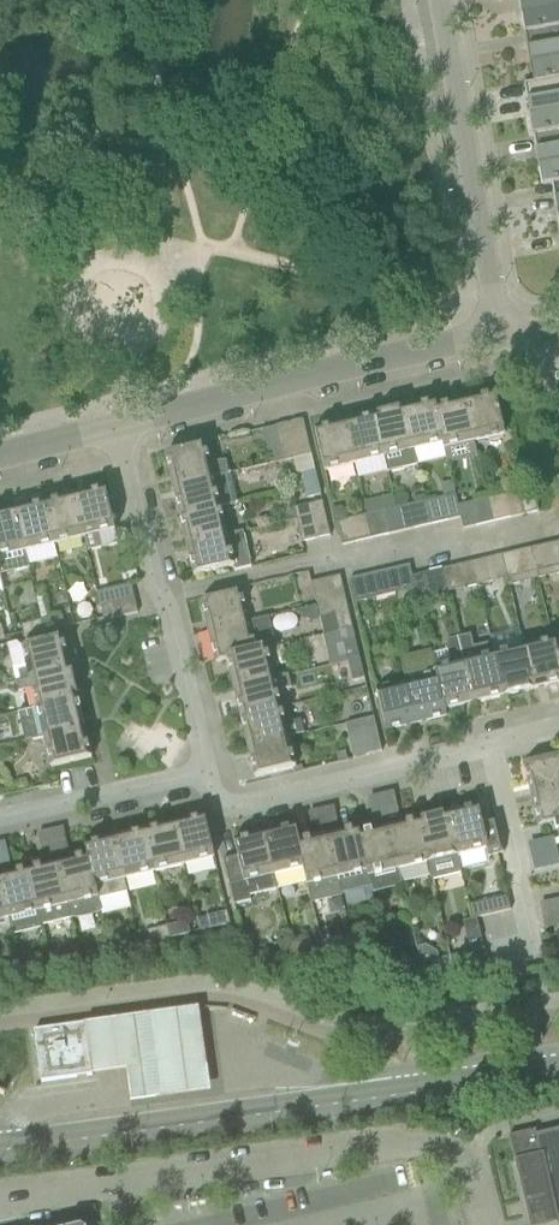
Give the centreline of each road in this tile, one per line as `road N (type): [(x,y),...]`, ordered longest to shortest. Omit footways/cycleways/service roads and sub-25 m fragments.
road 1 (primary): [(558,1071),(0,1154)]
road 2 (unclassified): [(480,1224),(467,1175),(419,1146),(0,1202)]
road 3 (tertiary): [(492,335),(113,426)]
road 4 (residential): [(204,771),(170,612),(153,579),(113,426)]
road 5 (tertiary): [(492,335),(433,0)]
road 6 (residential): [(204,771),(215,797),(238,807),(486,748)]
road 7 (residential): [(487,954),(529,945),(486,748)]
road 8 (residential): [(0,816),(204,771)]

